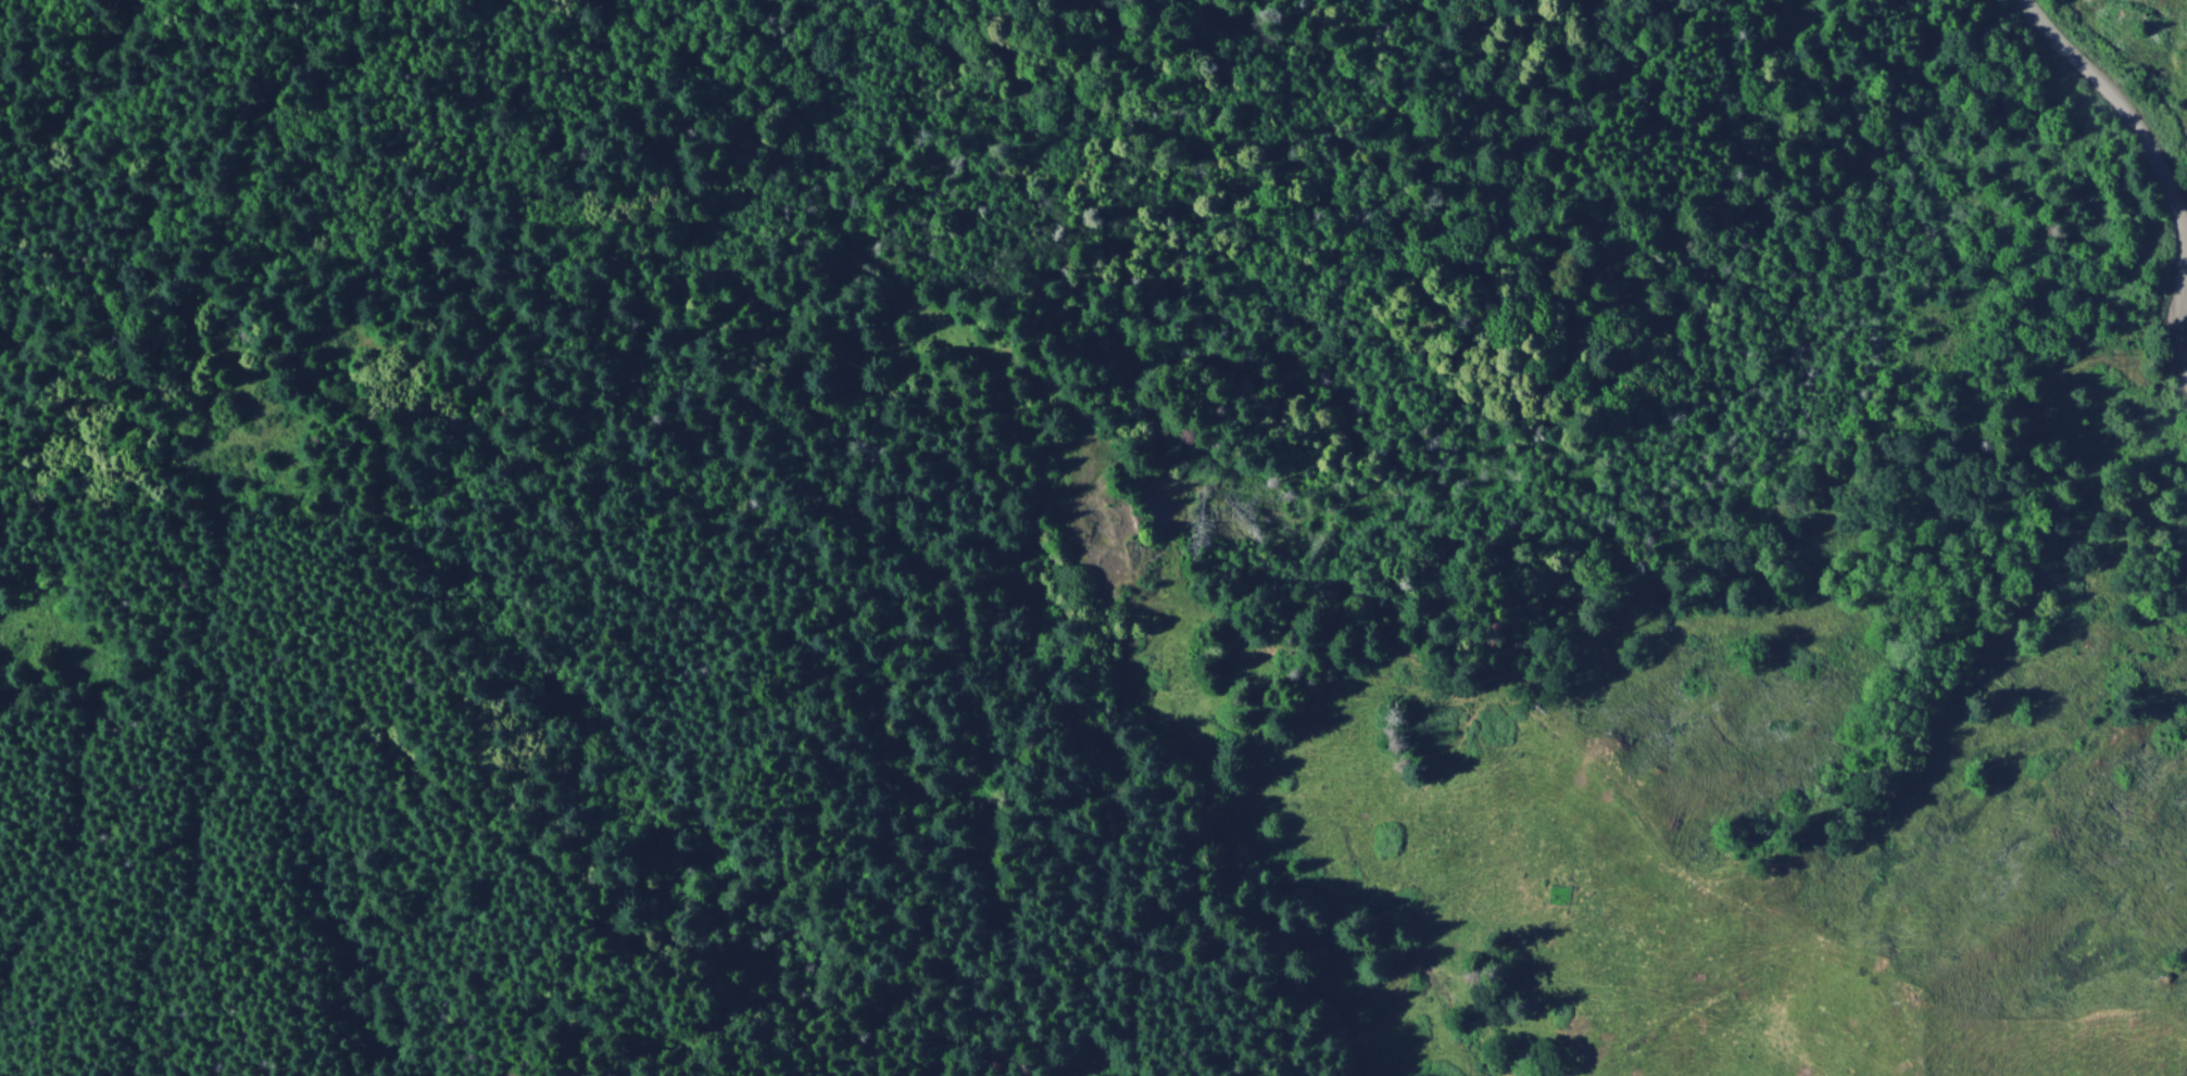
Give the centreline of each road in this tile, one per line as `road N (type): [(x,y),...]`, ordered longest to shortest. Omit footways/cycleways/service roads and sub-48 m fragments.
road 1 (residential): [(0,731),(166,744),(340,776),(401,812),(475,962),(536,1036),(637,1075)]
road 2 (residential): [(2186,386),(2173,321),(2180,252),(2155,178),(2103,96),(2019,0)]

